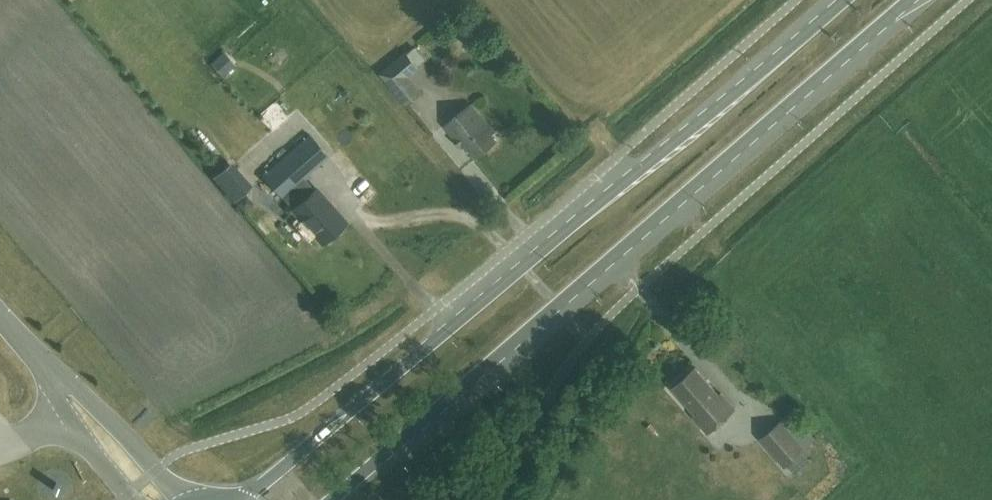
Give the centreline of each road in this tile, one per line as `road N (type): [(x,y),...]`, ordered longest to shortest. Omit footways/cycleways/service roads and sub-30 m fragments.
road 1 (primary): [(845,0),(247,499)]
road 2 (primary): [(333,499),(910,0)]
road 3 (unclassified): [(187,499),(43,364)]
road 4 (unclassified): [(43,364),(84,444),(132,499)]

